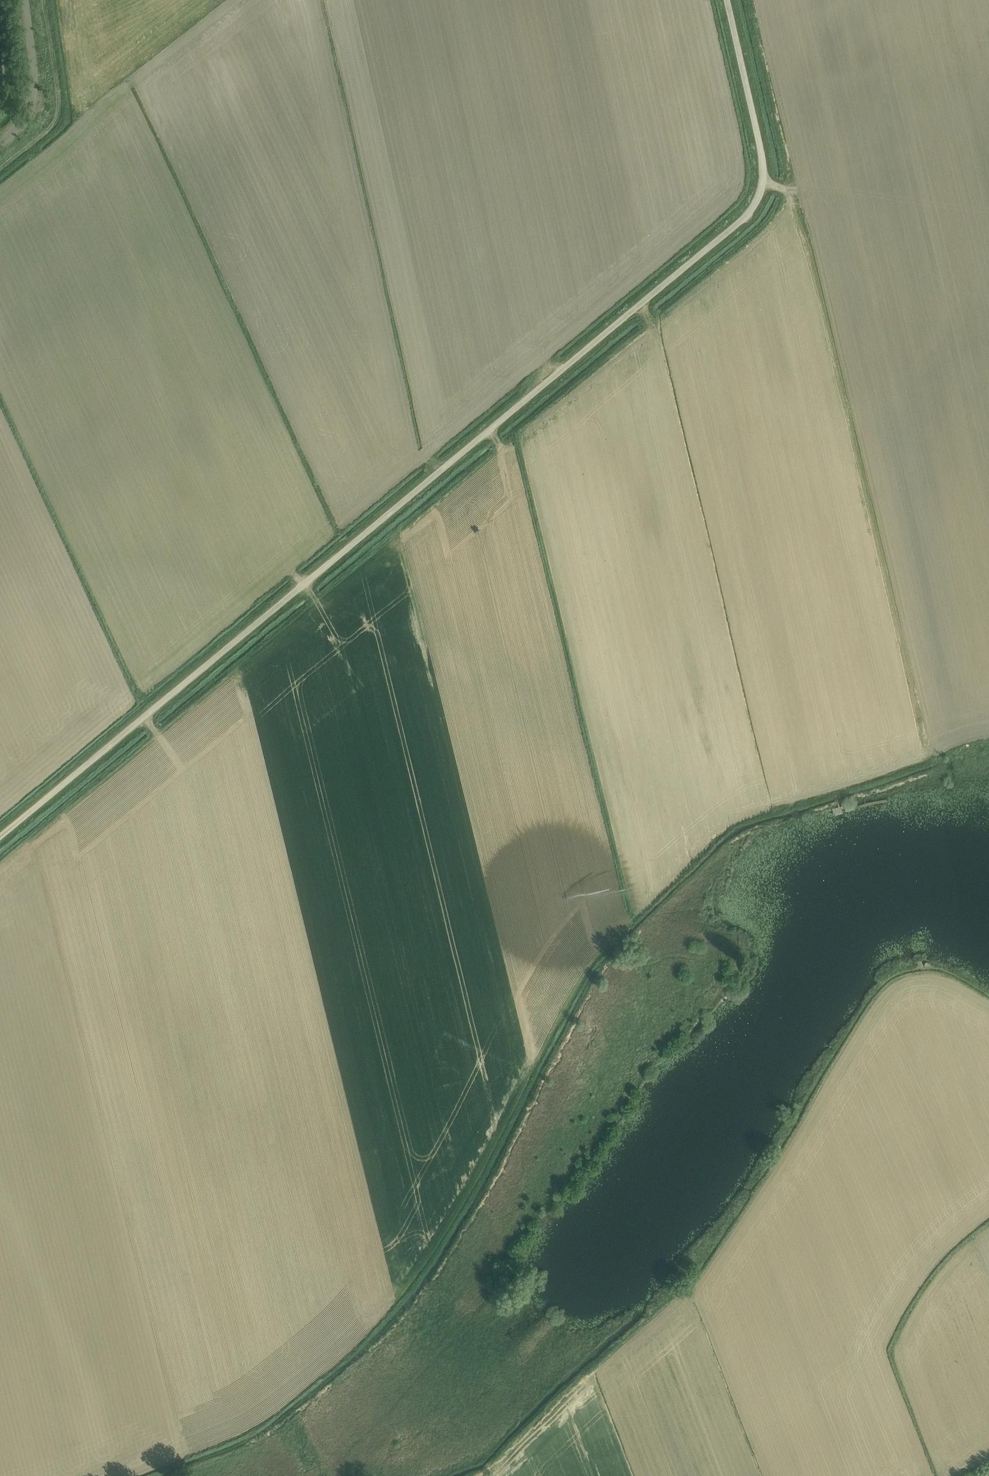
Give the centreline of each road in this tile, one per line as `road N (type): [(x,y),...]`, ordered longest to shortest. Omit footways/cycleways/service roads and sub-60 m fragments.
road 1 (unclassified): [(0,837),(728,230),(756,196),(764,160),(728,0)]
road 2 (unclassified): [(0,133),(35,99),(24,0)]

